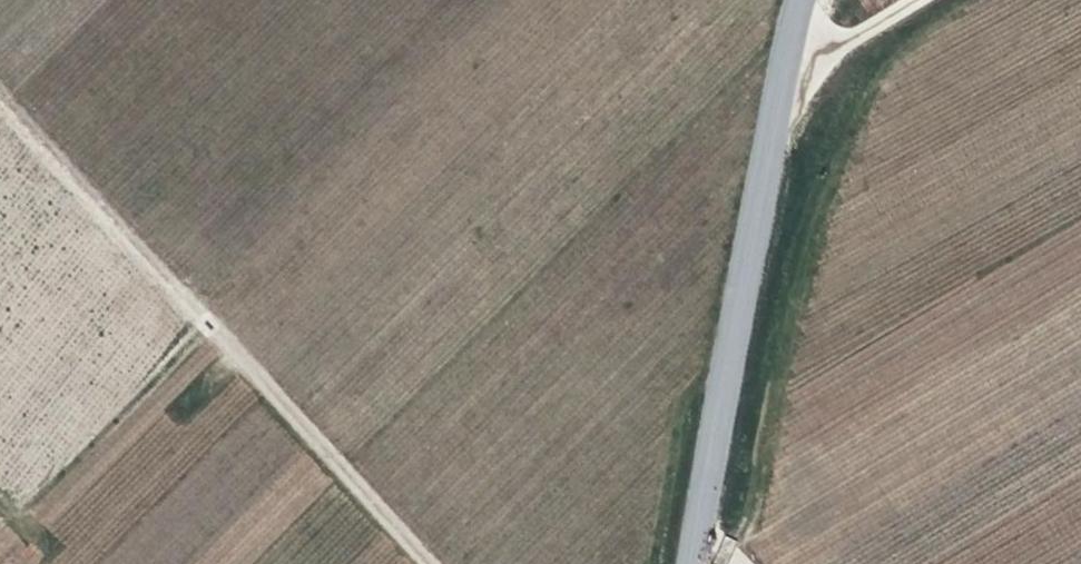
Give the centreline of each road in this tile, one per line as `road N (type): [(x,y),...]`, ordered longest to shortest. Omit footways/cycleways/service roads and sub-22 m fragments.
road 1 (track): [(436,563),(0,81)]
road 2 (tertiary): [(701,526),(789,72)]
road 3 (unclassified): [(789,72),(926,0)]

